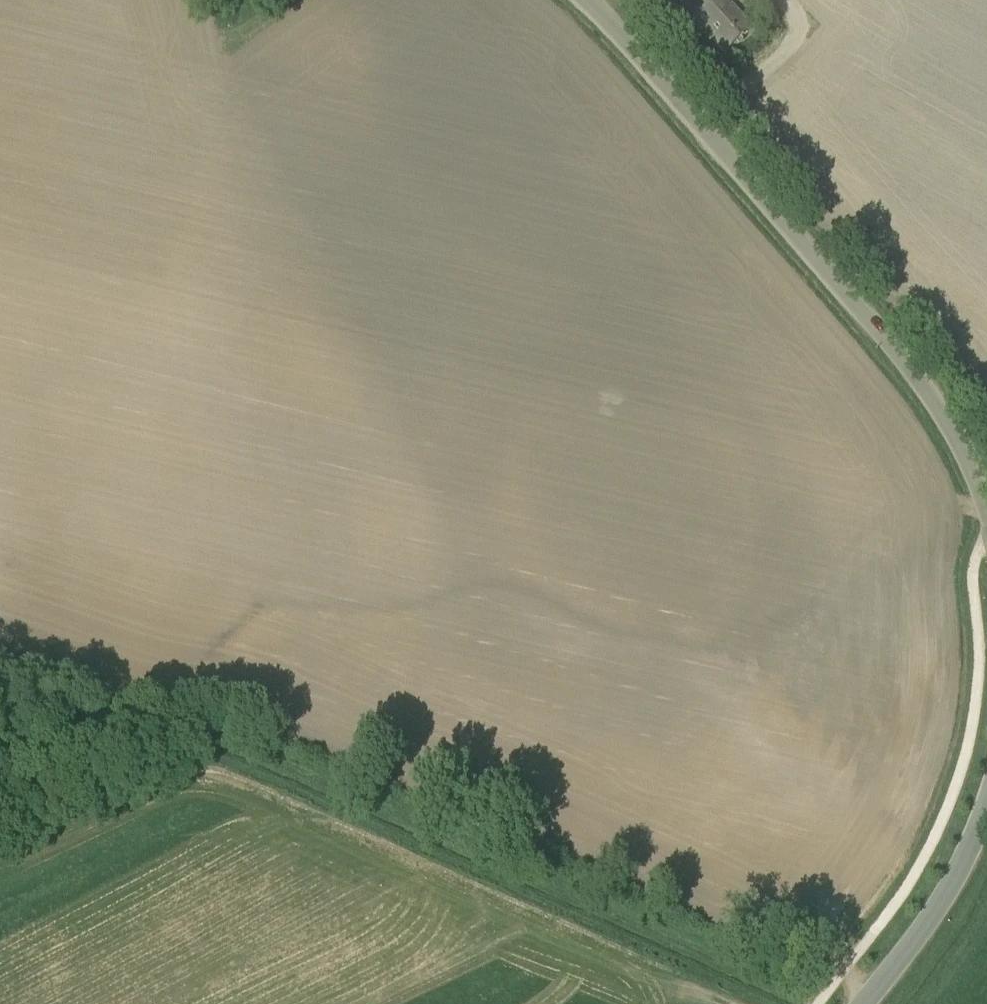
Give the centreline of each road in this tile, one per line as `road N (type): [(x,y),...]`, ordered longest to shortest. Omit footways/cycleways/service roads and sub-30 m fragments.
road 1 (unclassified): [(986,499),(943,412),(588,0)]
road 2 (unclassified): [(867,1003),(920,935),(986,814)]

